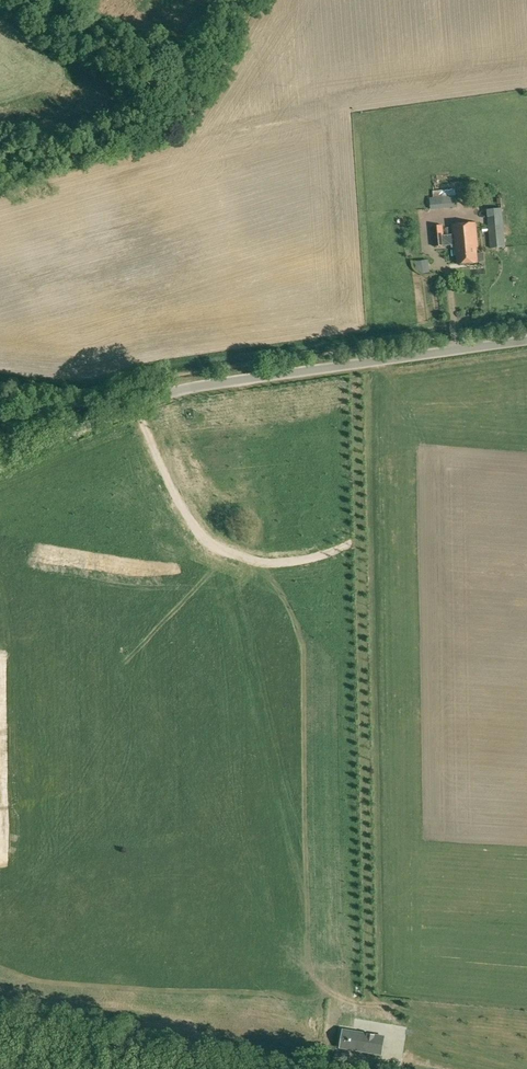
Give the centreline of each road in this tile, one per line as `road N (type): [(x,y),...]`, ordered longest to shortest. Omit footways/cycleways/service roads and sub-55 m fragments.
road 1 (unclassified): [(0,465),(151,396),(200,384),(526,342)]

